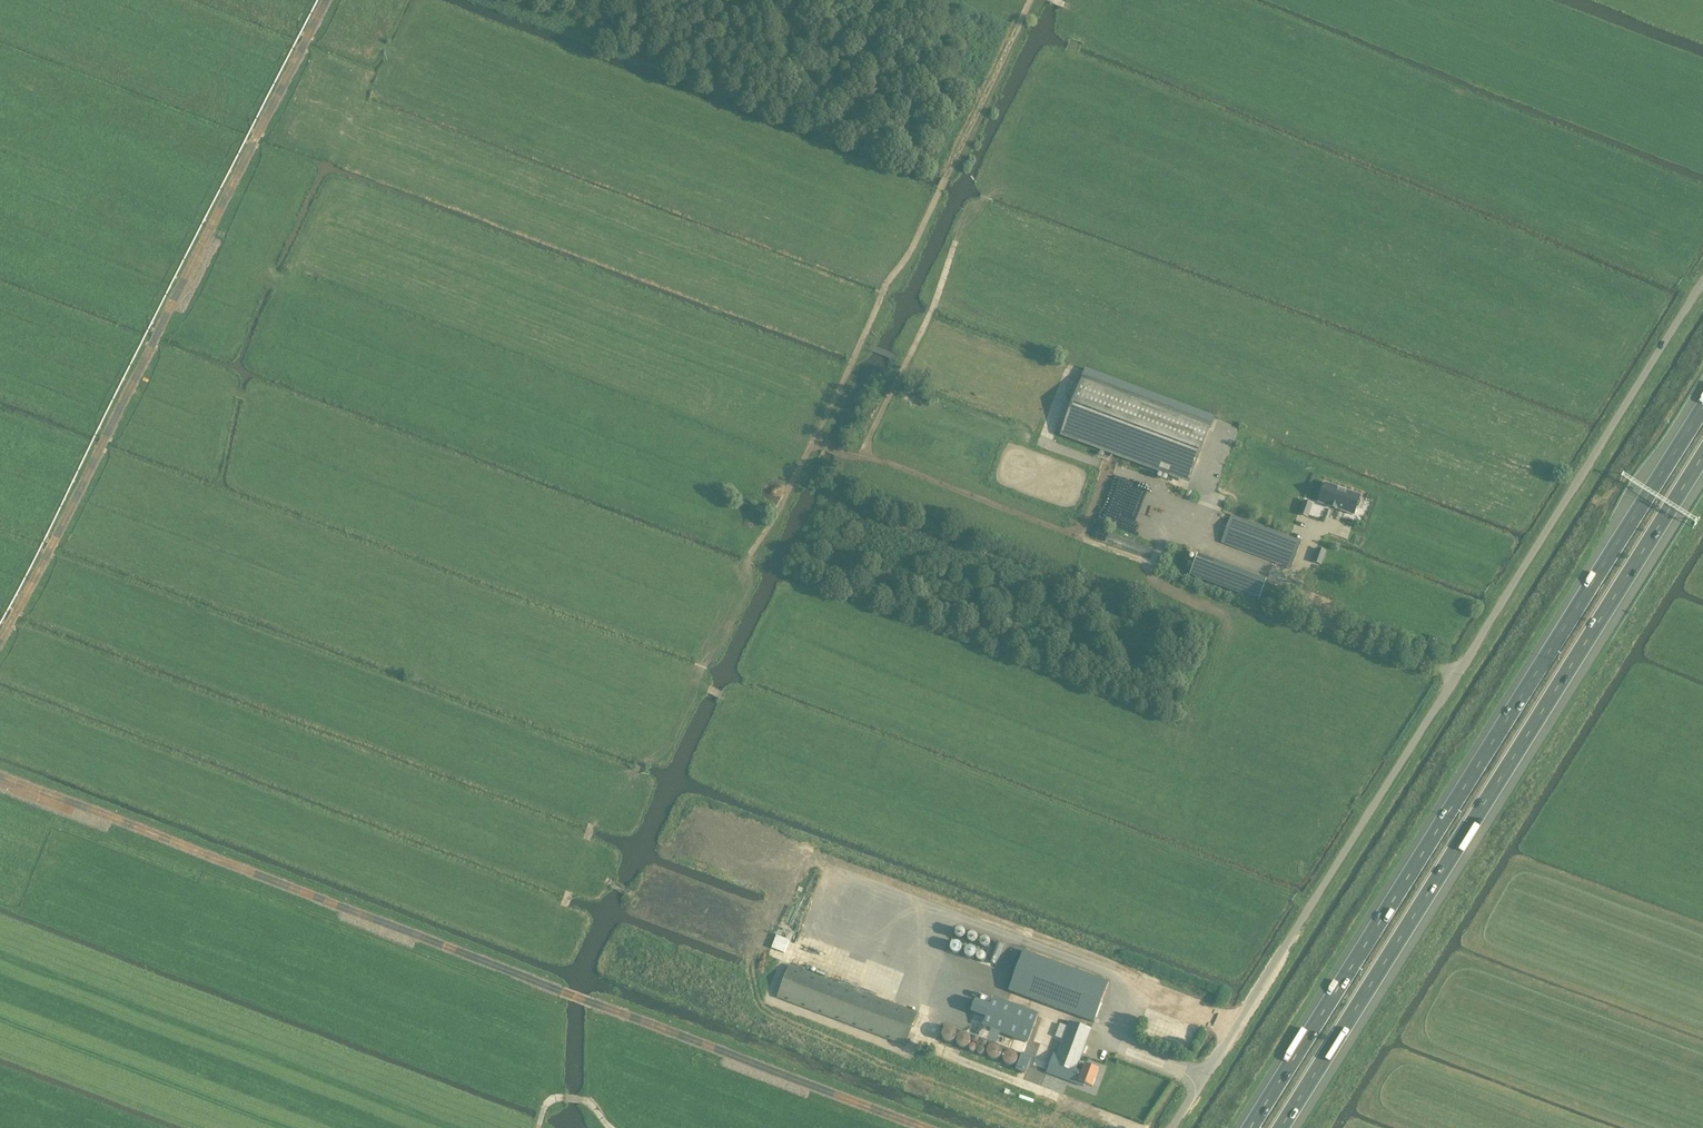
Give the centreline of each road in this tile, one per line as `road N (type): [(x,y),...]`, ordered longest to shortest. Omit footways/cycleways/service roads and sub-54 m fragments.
road 1 (unclassified): [(1176,1127),(1702,289)]
road 2 (motorway): [(1702,407),(1250,1127)]
road 3 (motorway): [(1281,1127),(1702,455)]
road 4 (track): [(745,562),(774,525),(1030,0)]
road 5 (track): [(1295,577),(1175,531),(1146,559),(813,442)]
road 6 (track): [(860,457),(957,241),(1071,55),(1080,12),(1063,3)]
road 7 (track): [(745,562),(699,675),(703,686),(727,697)]

